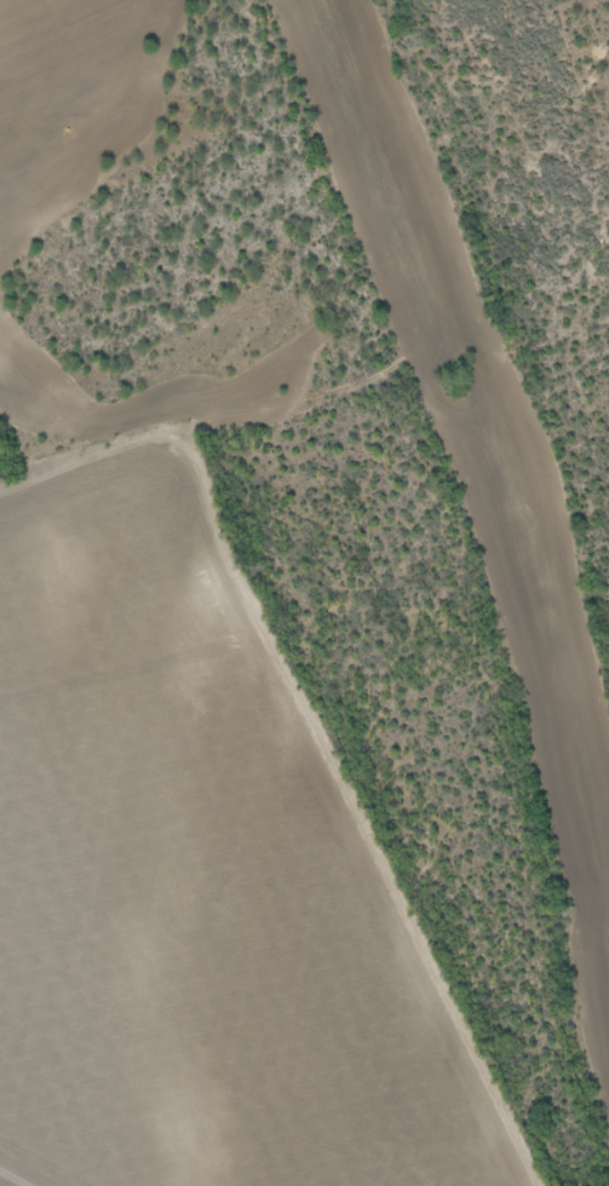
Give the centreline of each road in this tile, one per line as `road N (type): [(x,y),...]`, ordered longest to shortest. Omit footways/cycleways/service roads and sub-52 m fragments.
road 1 (residential): [(538,1185),(495,1047),(334,730),(194,426),(0,475)]

